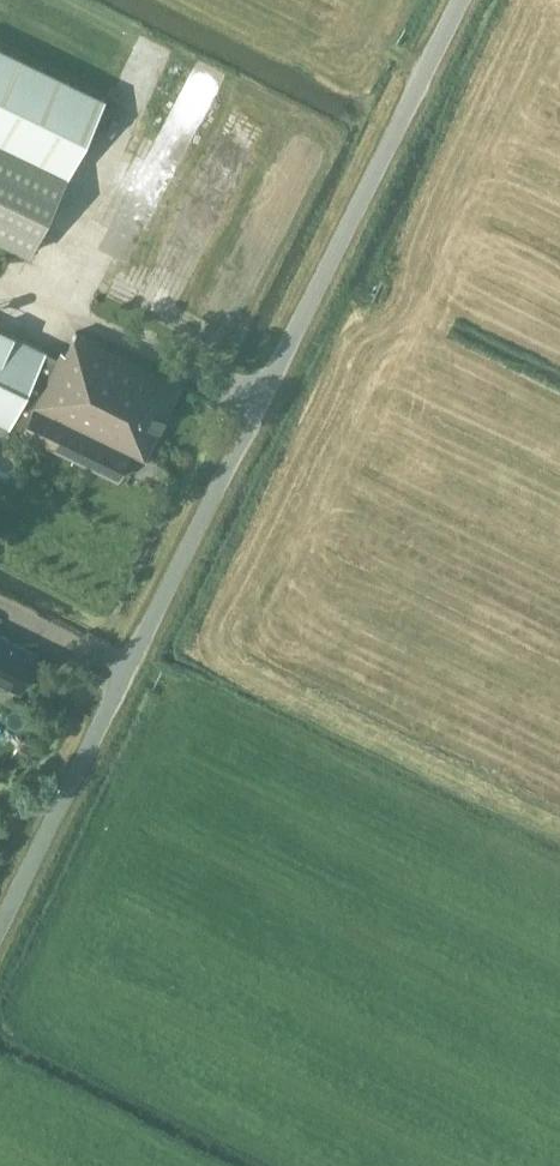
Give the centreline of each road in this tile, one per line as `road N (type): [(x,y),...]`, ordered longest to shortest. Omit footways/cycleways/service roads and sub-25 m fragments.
road 1 (unclassified): [(0,925),(460,0)]

